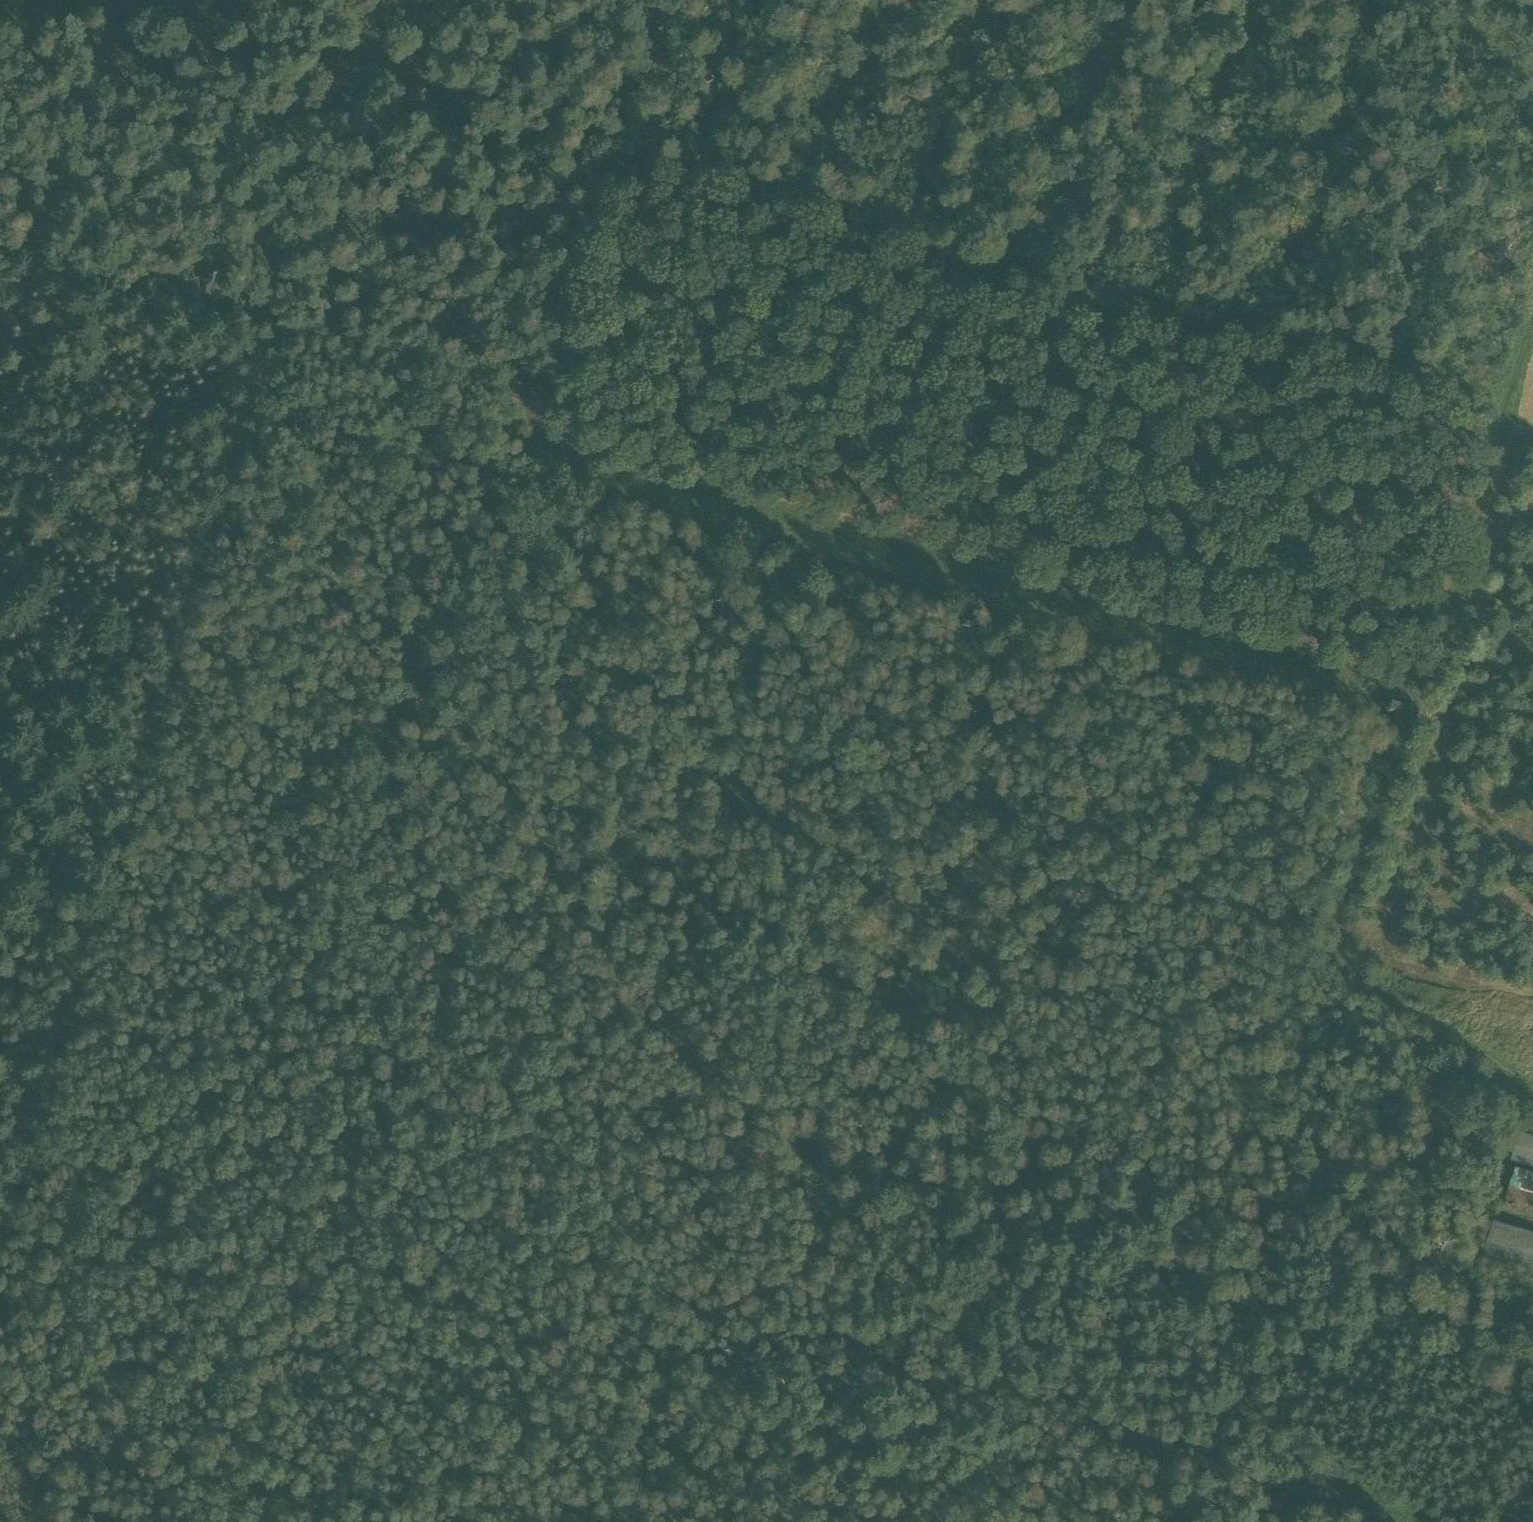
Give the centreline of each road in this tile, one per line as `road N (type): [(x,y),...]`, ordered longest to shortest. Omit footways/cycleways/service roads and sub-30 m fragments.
road 1 (track): [(526,458),(1421,713)]
road 2 (track): [(1532,326),(1357,952),(1366,986),(1395,1010),(1532,1091)]
road 3 (track): [(543,397),(653,0)]

